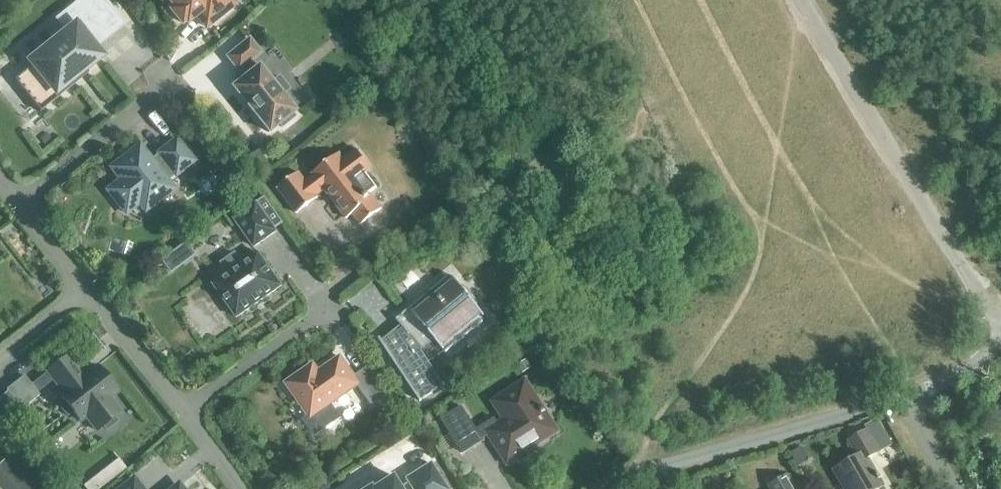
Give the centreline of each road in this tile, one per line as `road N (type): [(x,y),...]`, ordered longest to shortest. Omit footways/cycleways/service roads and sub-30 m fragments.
road 1 (residential): [(606,488),(632,473),(907,397)]
road 2 (unclassified): [(962,265),(801,0)]
road 3 (residential): [(18,205),(167,83)]
road 4 (residential): [(183,411),(321,311)]
road 5 (residential): [(85,289),(183,411)]

